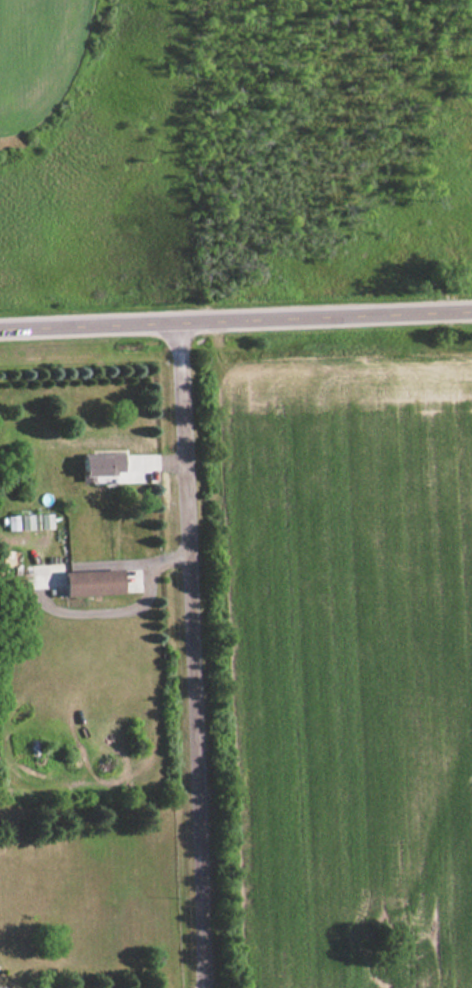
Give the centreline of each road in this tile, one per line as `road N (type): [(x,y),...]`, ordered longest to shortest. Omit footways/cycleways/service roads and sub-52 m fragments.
road 1 (residential): [(208,987),(183,323)]
road 2 (tertiary): [(0,327),(471,311)]

